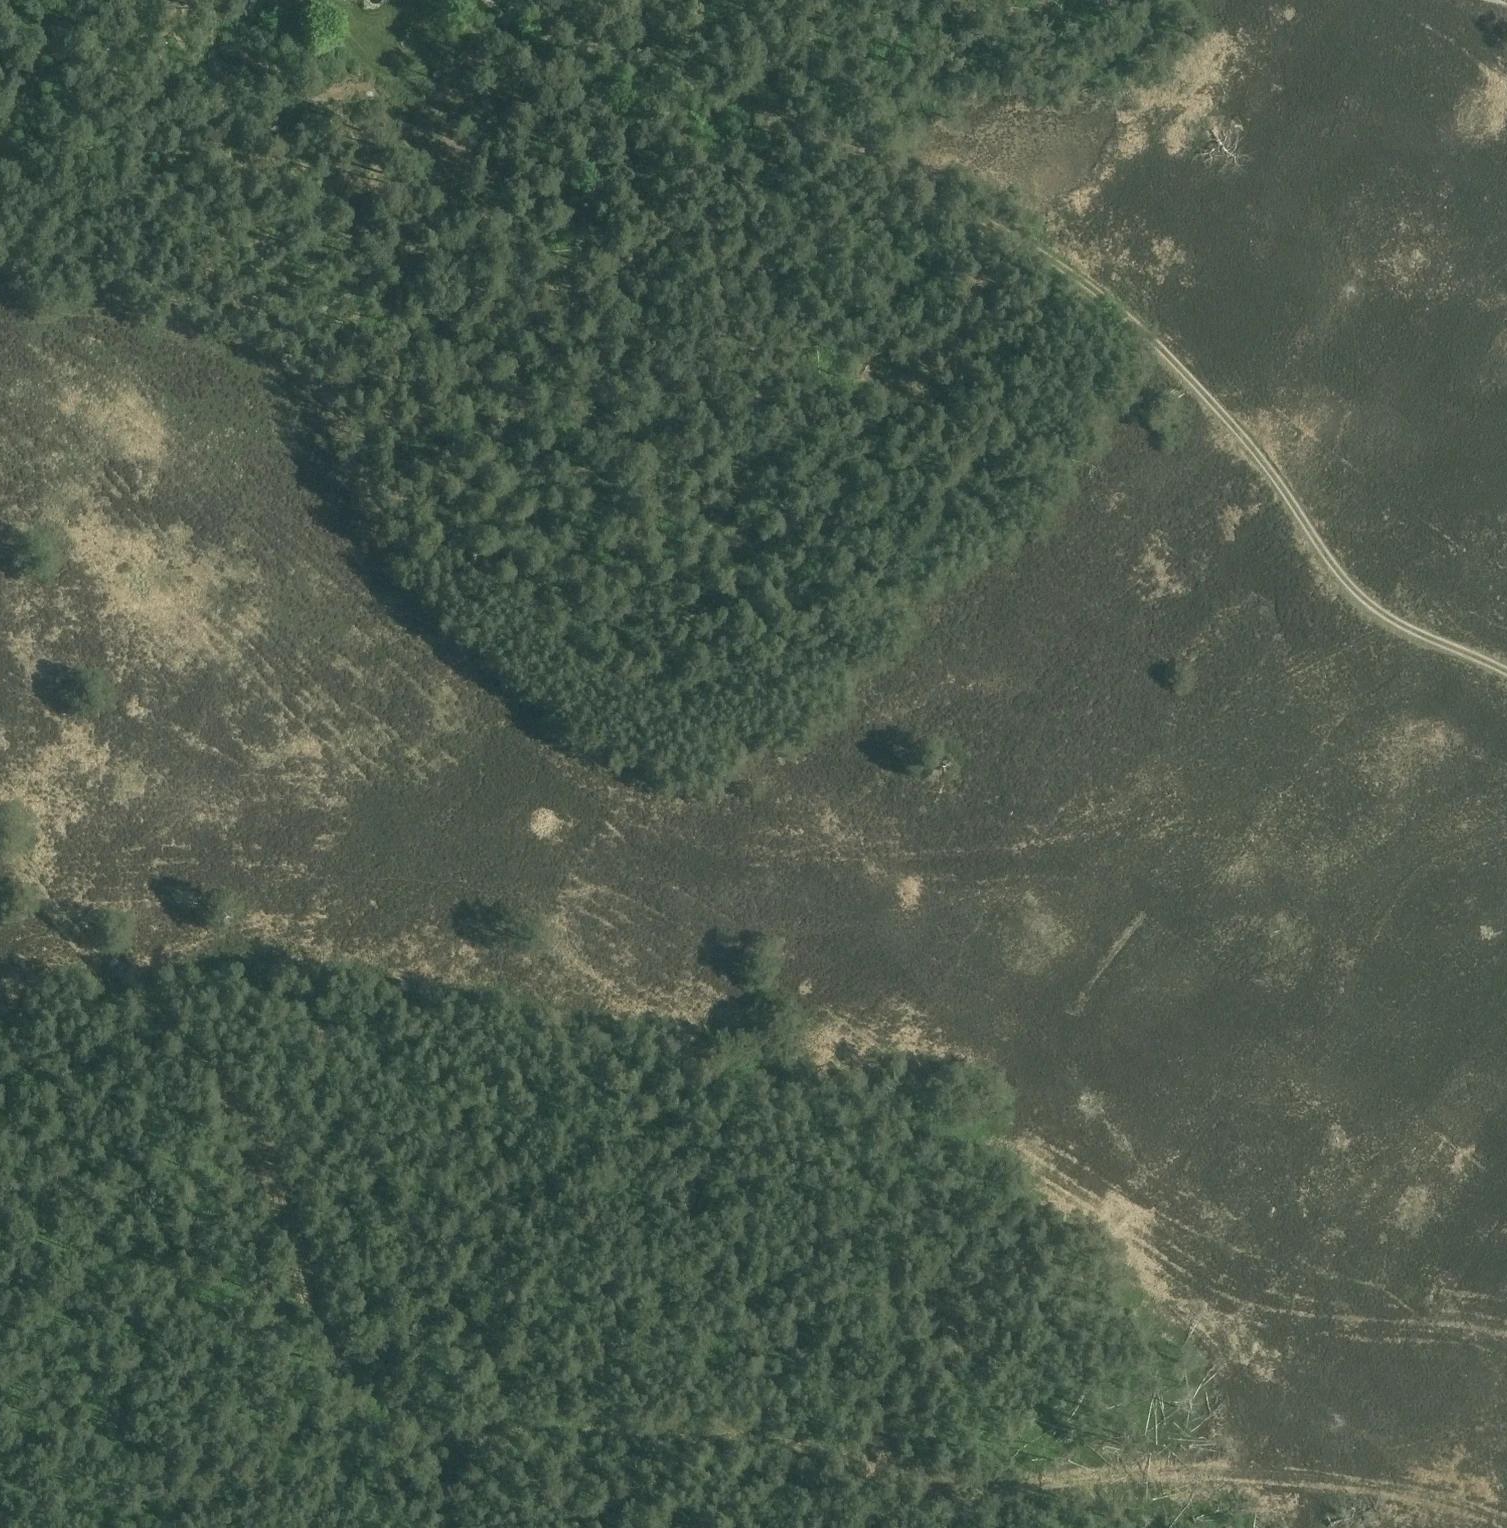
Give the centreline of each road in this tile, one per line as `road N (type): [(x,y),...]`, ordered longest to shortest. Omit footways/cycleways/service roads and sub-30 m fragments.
road 1 (track): [(1506,673),(1353,601),(1165,367),(1081,287),(986,222),(884,160),(607,53),(526,0)]
road 2 (track): [(0,137),(75,0)]

